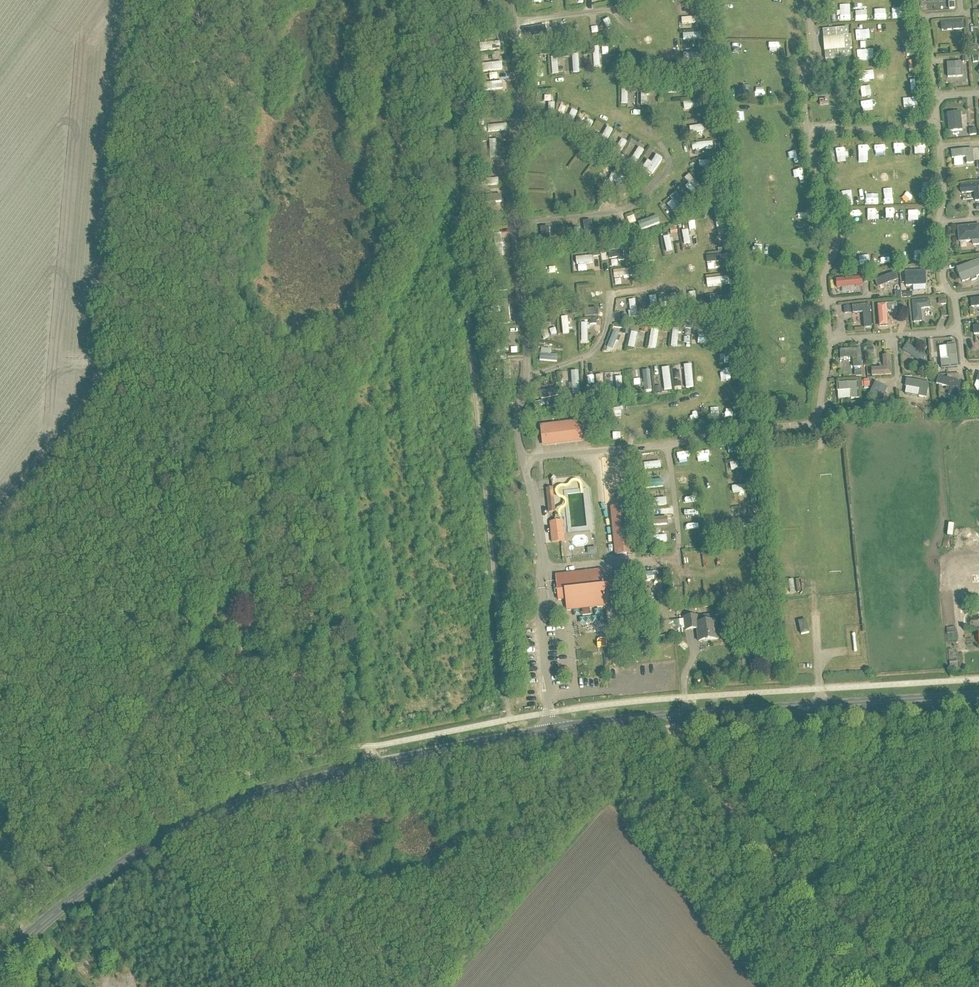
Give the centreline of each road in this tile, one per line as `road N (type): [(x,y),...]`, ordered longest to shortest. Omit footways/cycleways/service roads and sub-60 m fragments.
road 1 (primary): [(0,964),(74,898),(144,852),(291,788),(600,725),(978,698)]
road 2 (track): [(660,720),(884,986)]

